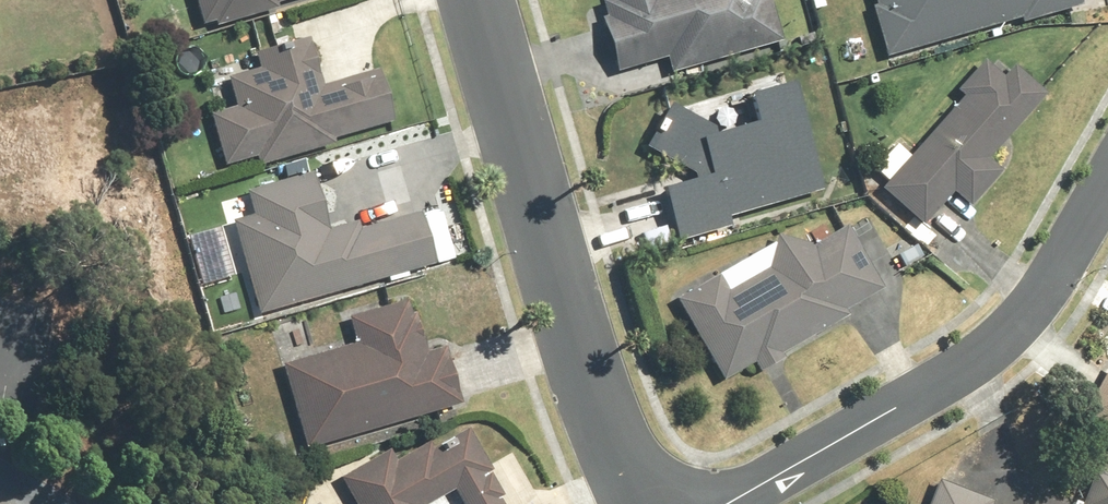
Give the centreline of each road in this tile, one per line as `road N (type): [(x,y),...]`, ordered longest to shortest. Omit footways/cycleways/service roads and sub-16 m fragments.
road 1 (residential): [(642,503),(582,353),(480,0)]
road 2 (residential): [(1107,177),(1013,334),(729,503)]

